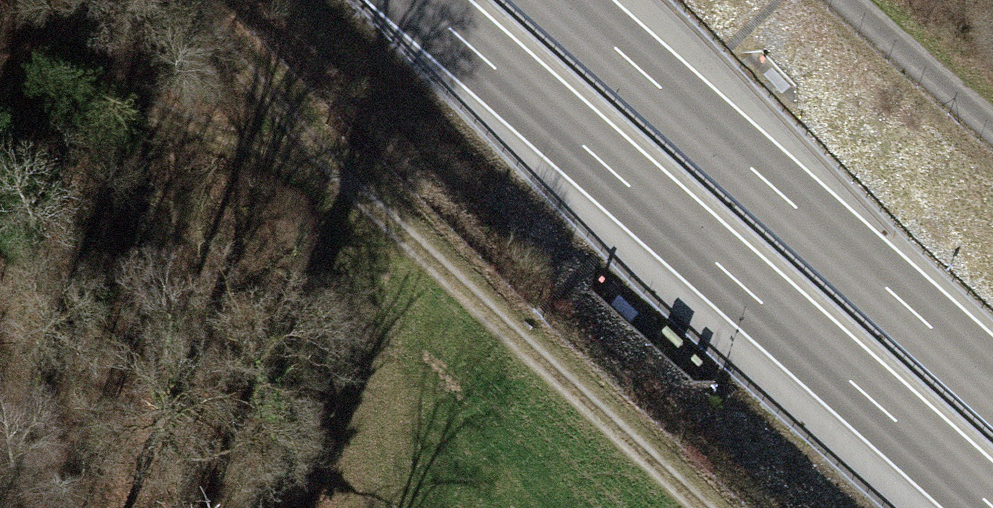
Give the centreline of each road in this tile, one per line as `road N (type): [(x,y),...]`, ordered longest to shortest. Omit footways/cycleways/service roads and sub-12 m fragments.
road 1 (trunk): [(420,0),(992,507)]
road 2 (track): [(703,507),(161,0)]
road 3 (trunk): [(992,383),(560,0)]
road 4 (track): [(0,107),(75,102),(168,116),(344,177)]
road 5 (track): [(846,0),(992,126)]

